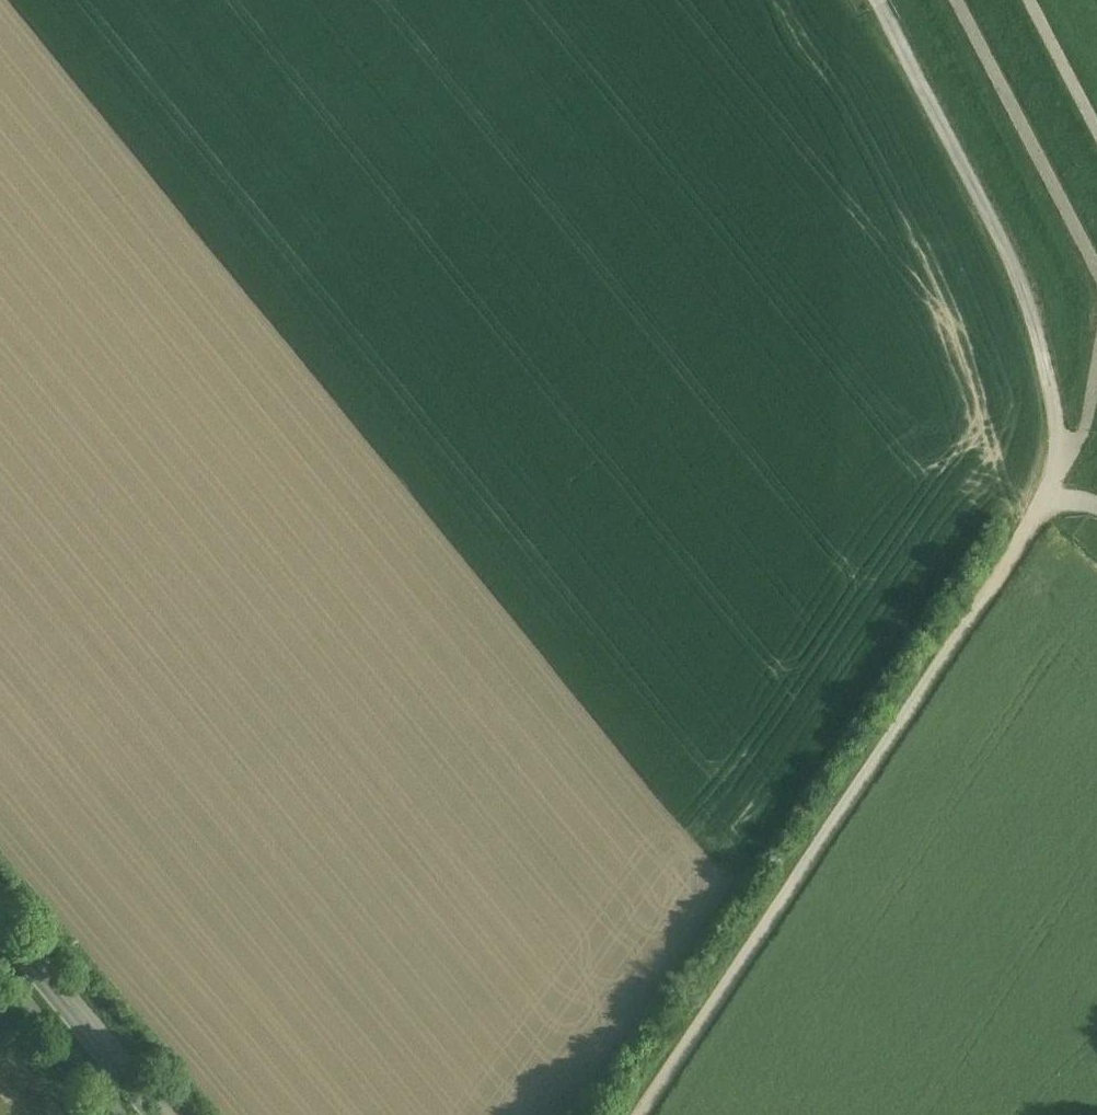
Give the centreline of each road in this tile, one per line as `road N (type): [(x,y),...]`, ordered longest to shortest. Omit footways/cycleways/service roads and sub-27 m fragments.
road 1 (unclassified): [(636,1114),(1047,504)]
road 2 (track): [(1047,504),(1063,468),(1044,356),(1010,246),(878,0)]
road 3 (secondary): [(165,1114),(0,918)]

